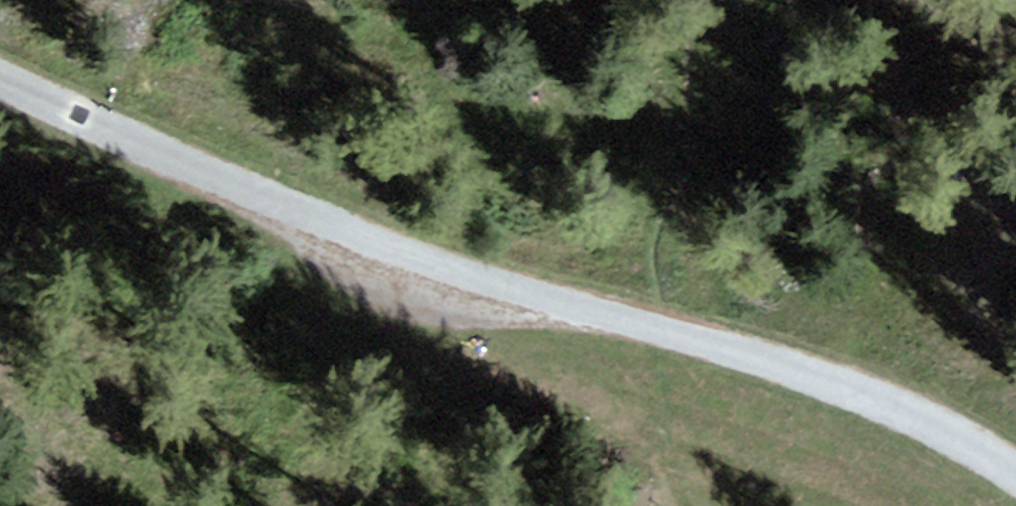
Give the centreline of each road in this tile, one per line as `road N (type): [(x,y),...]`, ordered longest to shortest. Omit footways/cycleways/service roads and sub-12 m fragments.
road 1 (unclassified): [(1015,473),(855,388),(457,270),(0,78)]

